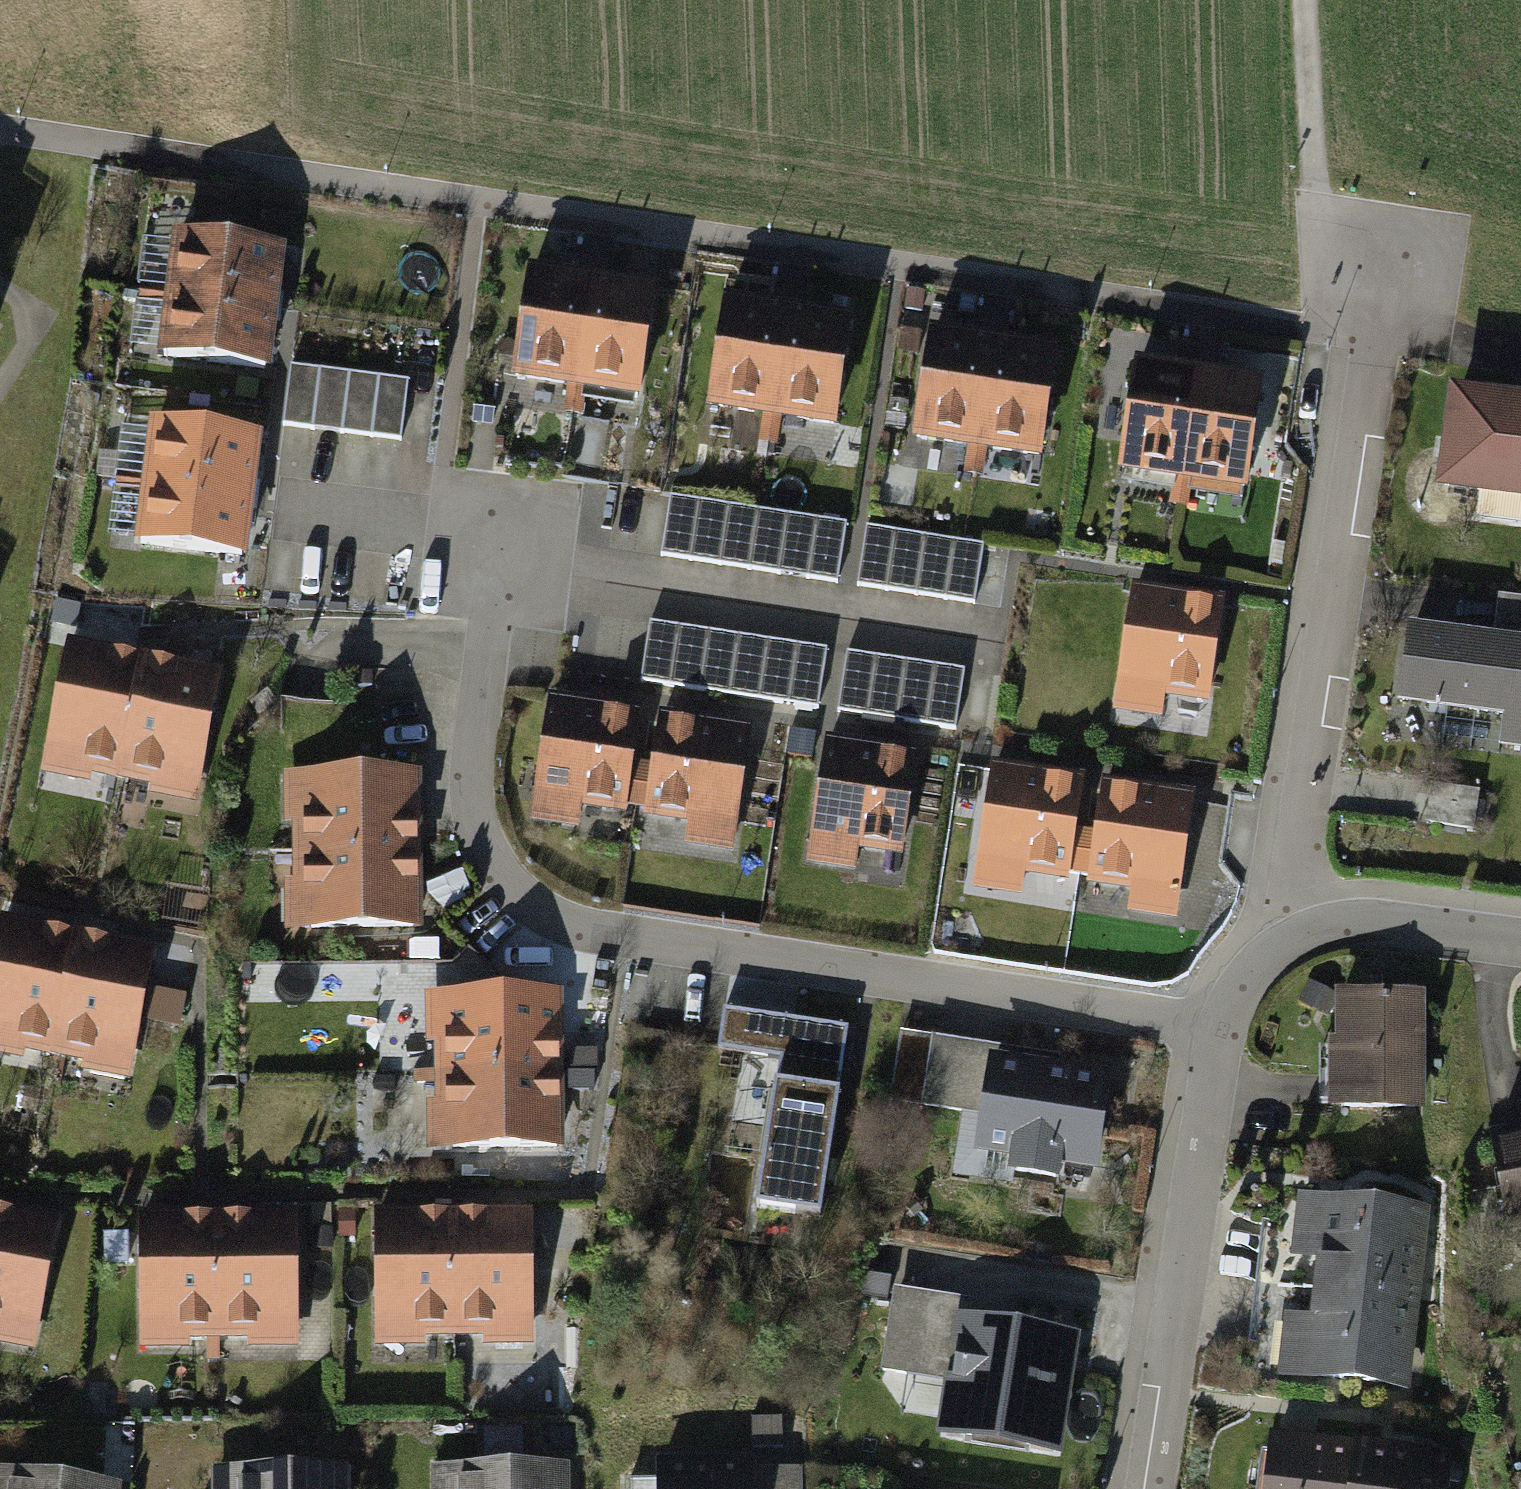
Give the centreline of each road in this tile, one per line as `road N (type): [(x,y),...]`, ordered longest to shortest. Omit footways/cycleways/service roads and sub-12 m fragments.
road 1 (residential): [(1220,1029),(624,942),(535,913),(489,868),(475,813),(494,571)]
road 2 (residential): [(1315,930),(1302,886),(1302,842),(1378,337),(1379,273)]
road 3 (residential): [(1152,1488),(1220,1029)]
road 4 (track): [(1379,273),(1315,193),(1306,0)]
road 5 (residential): [(1315,930),(1360,923),(1520,943)]
road 6 (residential): [(1220,1029),(1256,966),(1315,930)]

